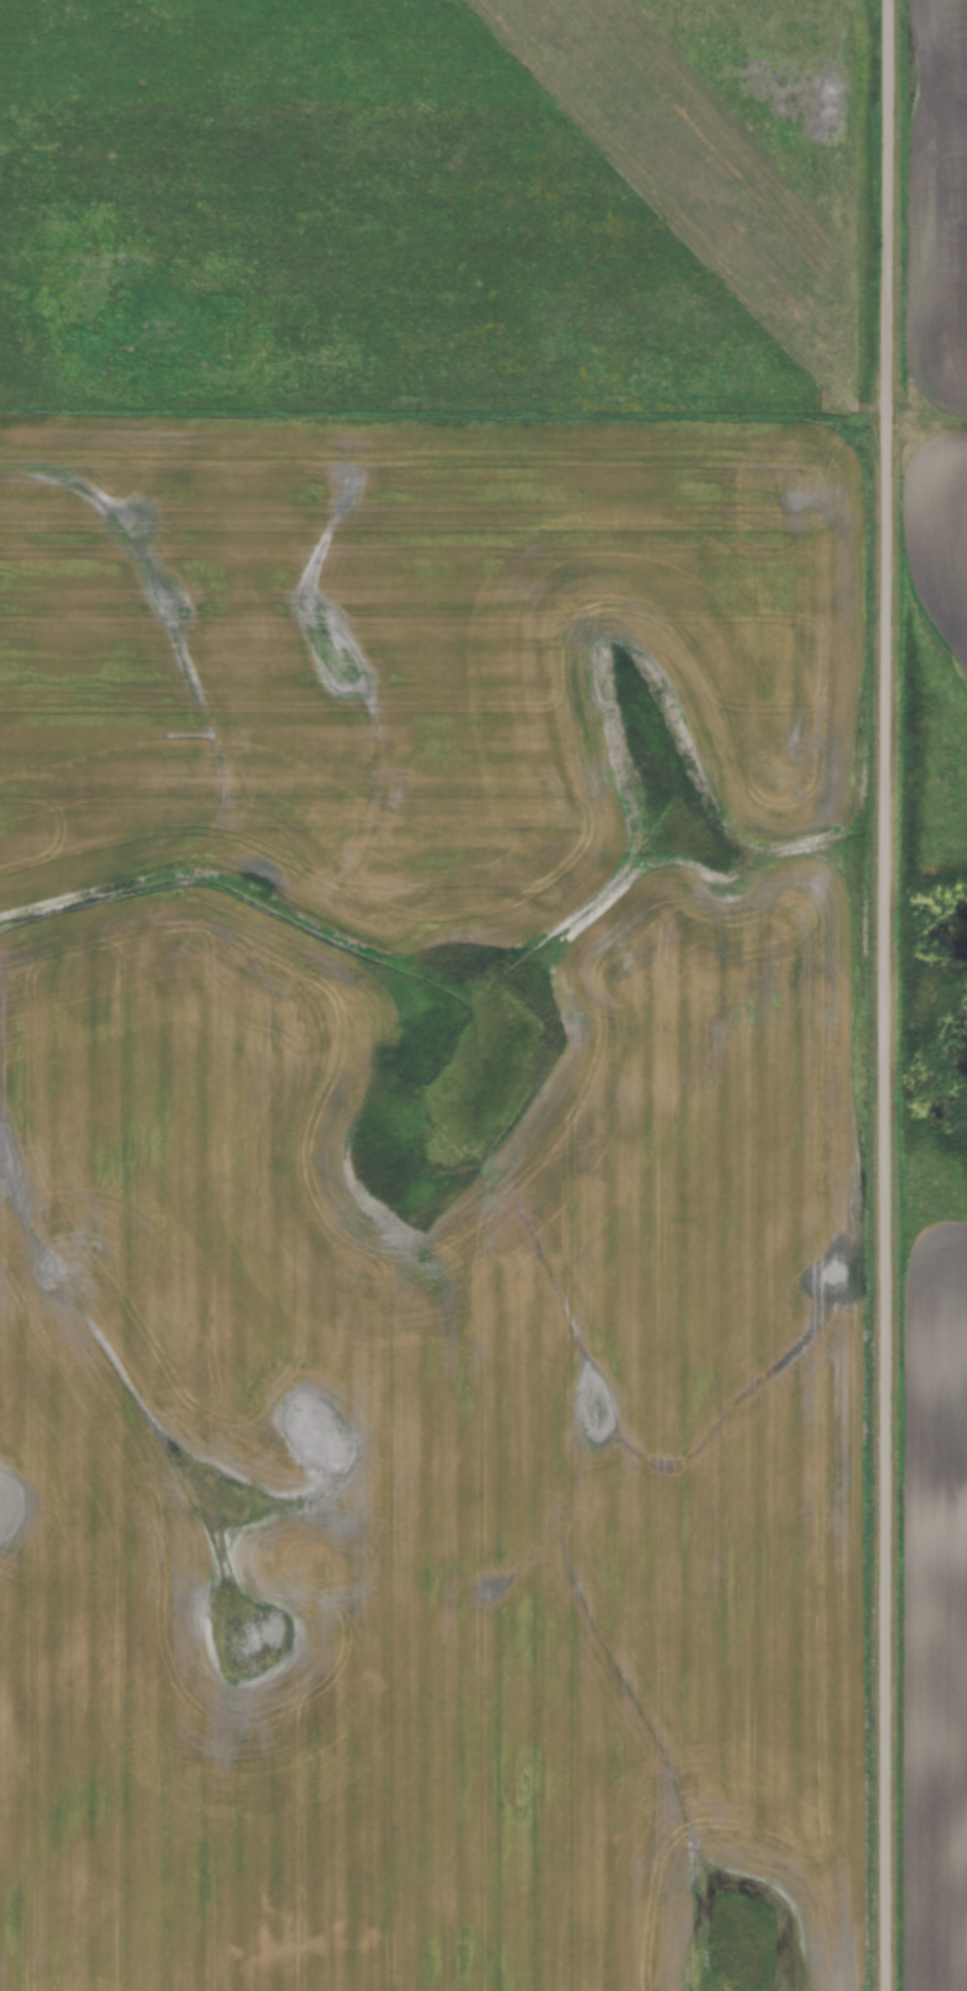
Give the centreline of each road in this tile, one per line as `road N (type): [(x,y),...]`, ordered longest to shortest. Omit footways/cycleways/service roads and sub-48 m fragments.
road 1 (residential): [(885,1990),(886,0)]

